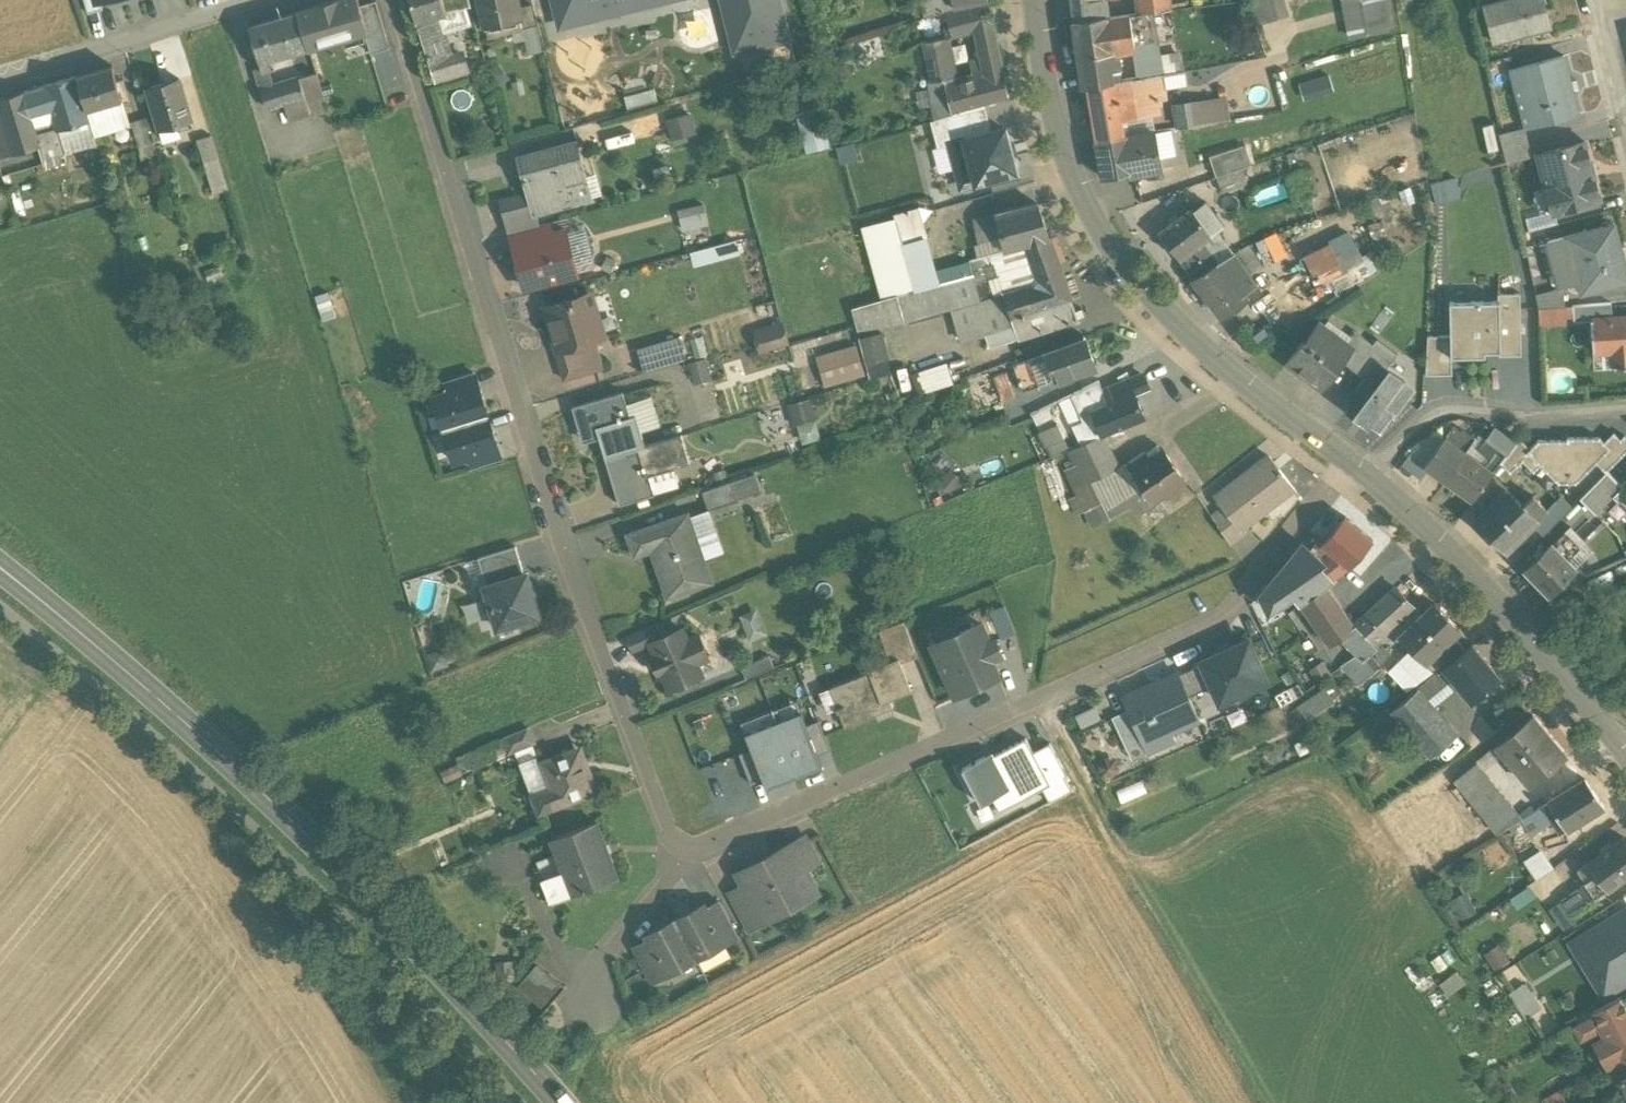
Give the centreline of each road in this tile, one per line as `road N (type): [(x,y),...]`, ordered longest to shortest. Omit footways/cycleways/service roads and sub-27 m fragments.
road 1 (residential): [(684,851),(665,824),(557,531),(391,0)]
road 2 (residential): [(1352,460),(1227,619),(708,848),(684,851)]
road 3 (primary): [(562,1102),(311,836),(0,570)]
road 4 (tertiary): [(1352,460),(1255,386),(1115,251),(1062,144),(1036,0)]
road 5 (track): [(1037,701),(1270,1102)]
road 6 (tertiary): [(1625,754),(1530,629),(1369,475)]
road 7 (residential): [(277,0),(0,80)]
road 8 (residential): [(1369,475),(1441,412),(1546,417),(1625,410)]
road 9 (residential): [(684,851),(595,965),(599,1042)]

